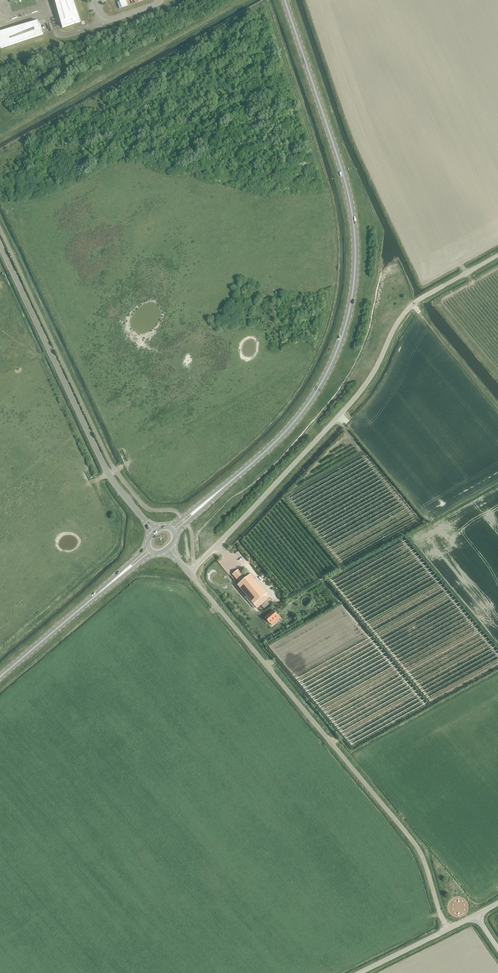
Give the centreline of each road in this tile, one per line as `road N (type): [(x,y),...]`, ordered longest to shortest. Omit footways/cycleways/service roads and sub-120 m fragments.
road 1 (secondary): [(218,492),(312,399),(350,300),(350,209),(284,0)]
road 2 (unclassified): [(448,930),(416,845),(189,573)]
road 3 (unclassified): [(194,568),(339,416),(405,313),(497,255)]
road 4 (unclassified): [(155,532),(109,474),(0,247)]
road 5 (secondary): [(0,676),(108,585)]

